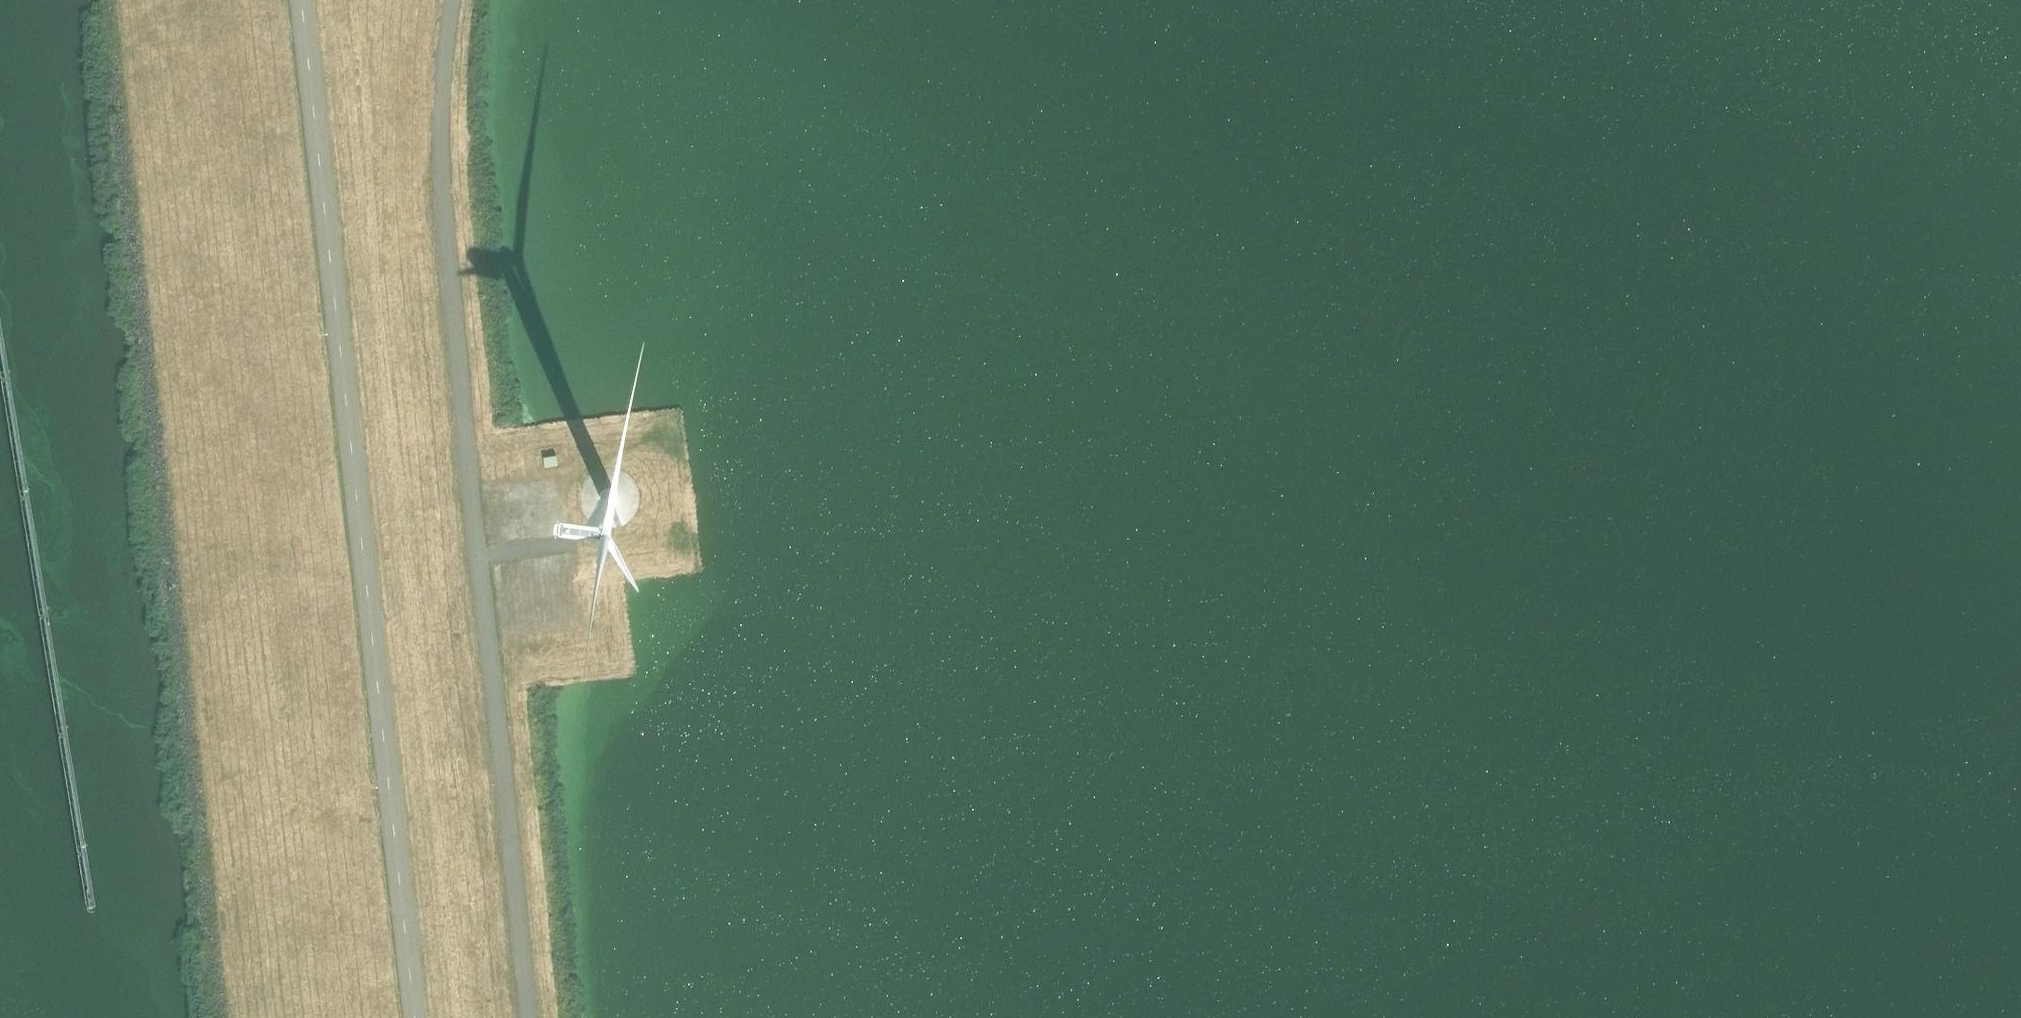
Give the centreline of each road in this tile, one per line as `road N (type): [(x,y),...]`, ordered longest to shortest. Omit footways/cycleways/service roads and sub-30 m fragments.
road 1 (unclassified): [(418,1017),(302,0)]

